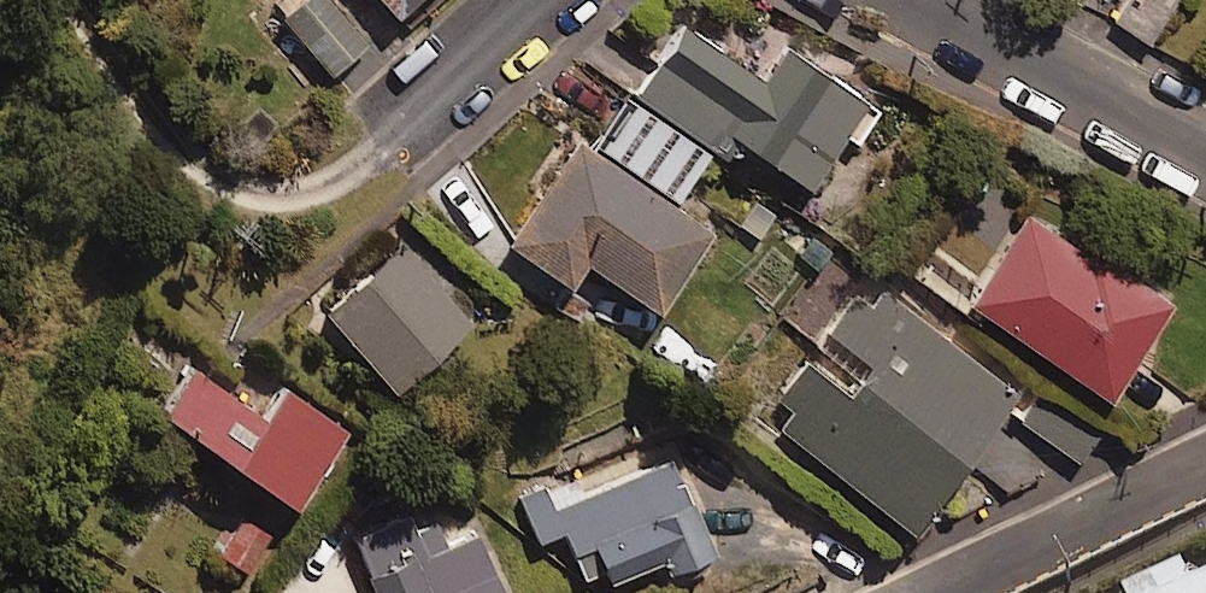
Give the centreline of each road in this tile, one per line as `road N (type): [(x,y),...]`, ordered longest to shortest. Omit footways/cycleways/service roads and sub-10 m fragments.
road 1 (residential): [(65,0),(180,145),(225,178),(275,190),(326,180),(378,152),(540,0)]
road 2 (residential): [(1205,158),(902,0)]
road 3 (residential): [(1205,462),(962,592)]

